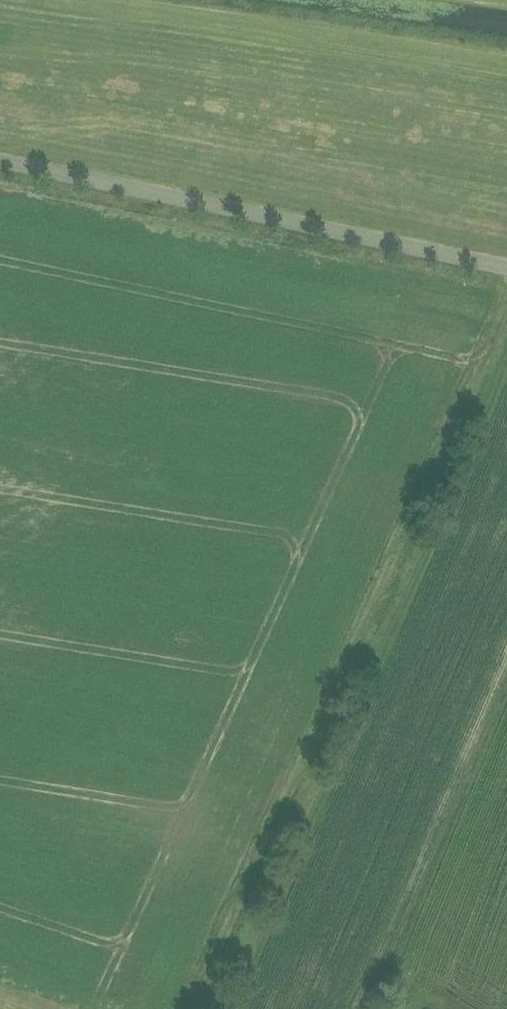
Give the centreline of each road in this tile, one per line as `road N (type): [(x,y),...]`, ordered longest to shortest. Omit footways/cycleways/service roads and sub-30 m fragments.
road 1 (unclassified): [(506,267),(0,161)]

